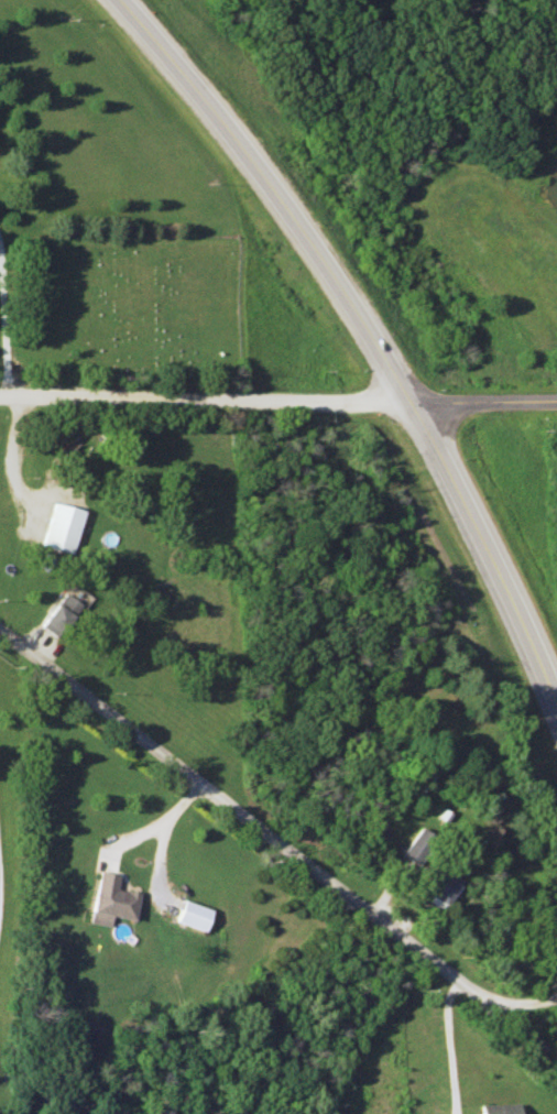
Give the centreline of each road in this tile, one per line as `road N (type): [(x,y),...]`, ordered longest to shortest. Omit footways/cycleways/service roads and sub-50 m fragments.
road 1 (primary): [(556,726),(531,654),(406,402),(123,0)]
road 2 (residential): [(556,995),(529,1005),(481,998),(0,631)]
road 3 (residential): [(0,395),(406,402)]
road 4 (tertiary): [(556,400),(406,402)]

